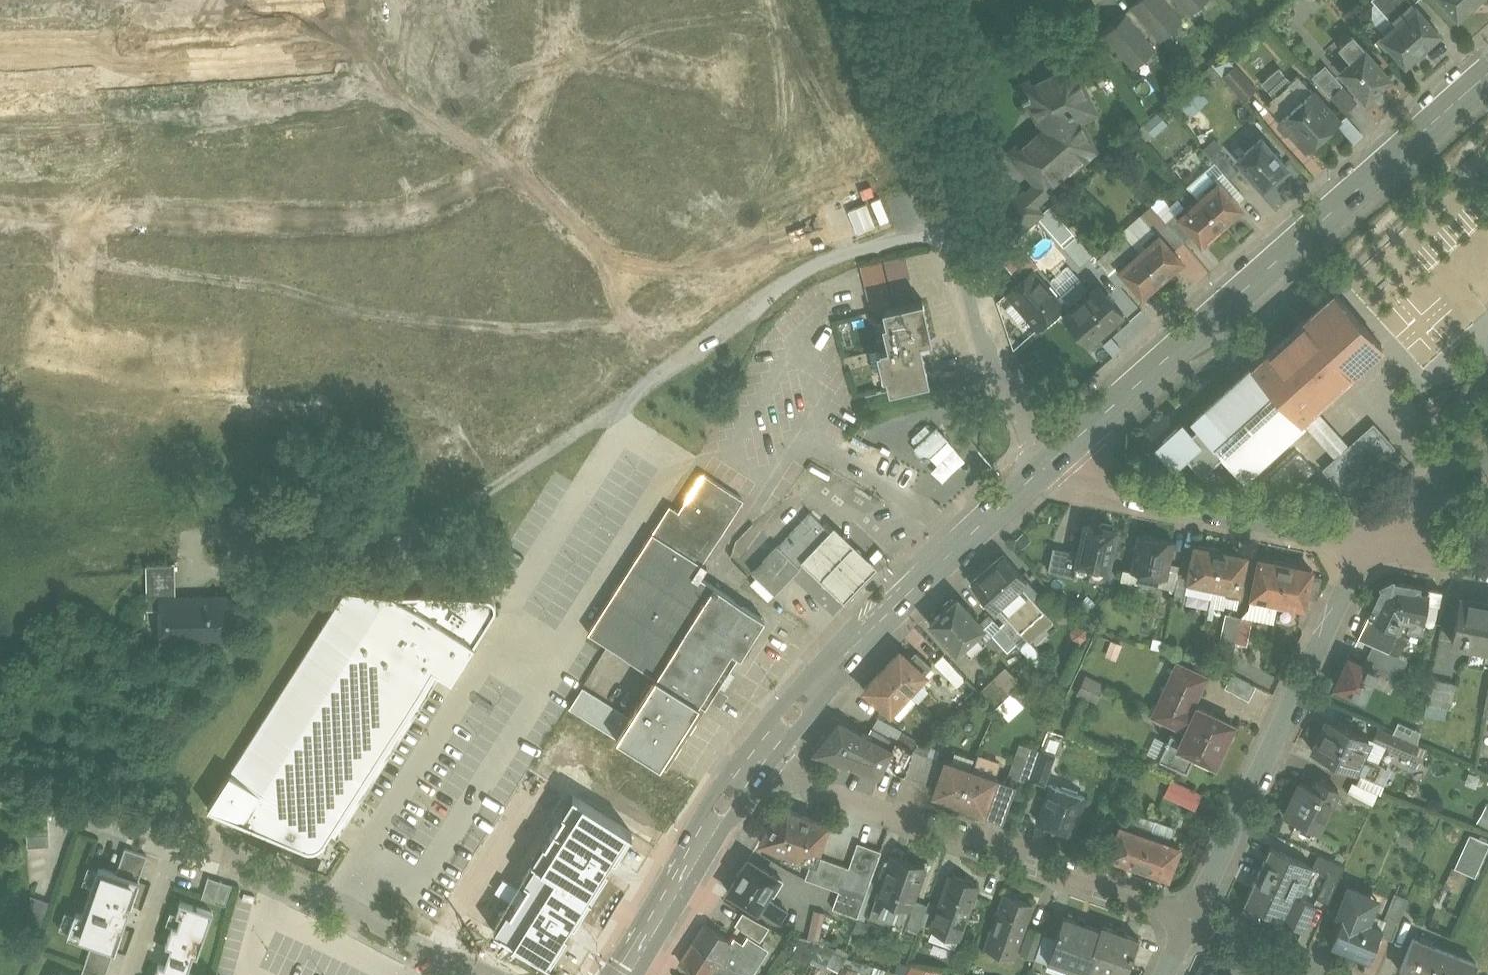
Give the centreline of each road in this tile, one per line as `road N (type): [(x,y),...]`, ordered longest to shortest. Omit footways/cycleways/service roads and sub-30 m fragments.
road 1 (unclassified): [(956,227),(856,250),(804,271),(559,444),(416,532),(355,547),(191,542)]
road 2 (residential): [(78,220),(70,676),(32,794)]
road 3 (secondary): [(1487,73),(1056,456)]
road 4 (residential): [(1186,914),(753,766)]
road 5 (residential): [(506,160),(427,211),(372,220),(78,220)]
road 6 (secondary): [(1056,456),(821,680),(753,766)]
road 7 (residential): [(1186,914),(1370,546)]
road 8 (residential): [(1370,546),(1108,490),(1056,456)]
road 9 (unclassified): [(476,974),(281,881),(175,842)]
road 10 (residential): [(956,227),(1009,396),(1056,456)]
road 11 (secondary): [(753,766),(621,974)]
road 12 (residential): [(907,0),(956,227)]
road 13 (residential): [(77,0),(78,220)]
road 14 (residential): [(565,49),(740,74)]
road 15 (residential): [(506,160),(626,271)]
road 16 (residential): [(1325,974),(1186,914)]
road 17 (unclassified): [(175,842),(32,794)]
road 18 (residential): [(1370,546),(1439,483),(1487,457)]
road 19 (residential): [(175,842),(125,974)]
road 20 (residential): [(565,49),(506,160)]

